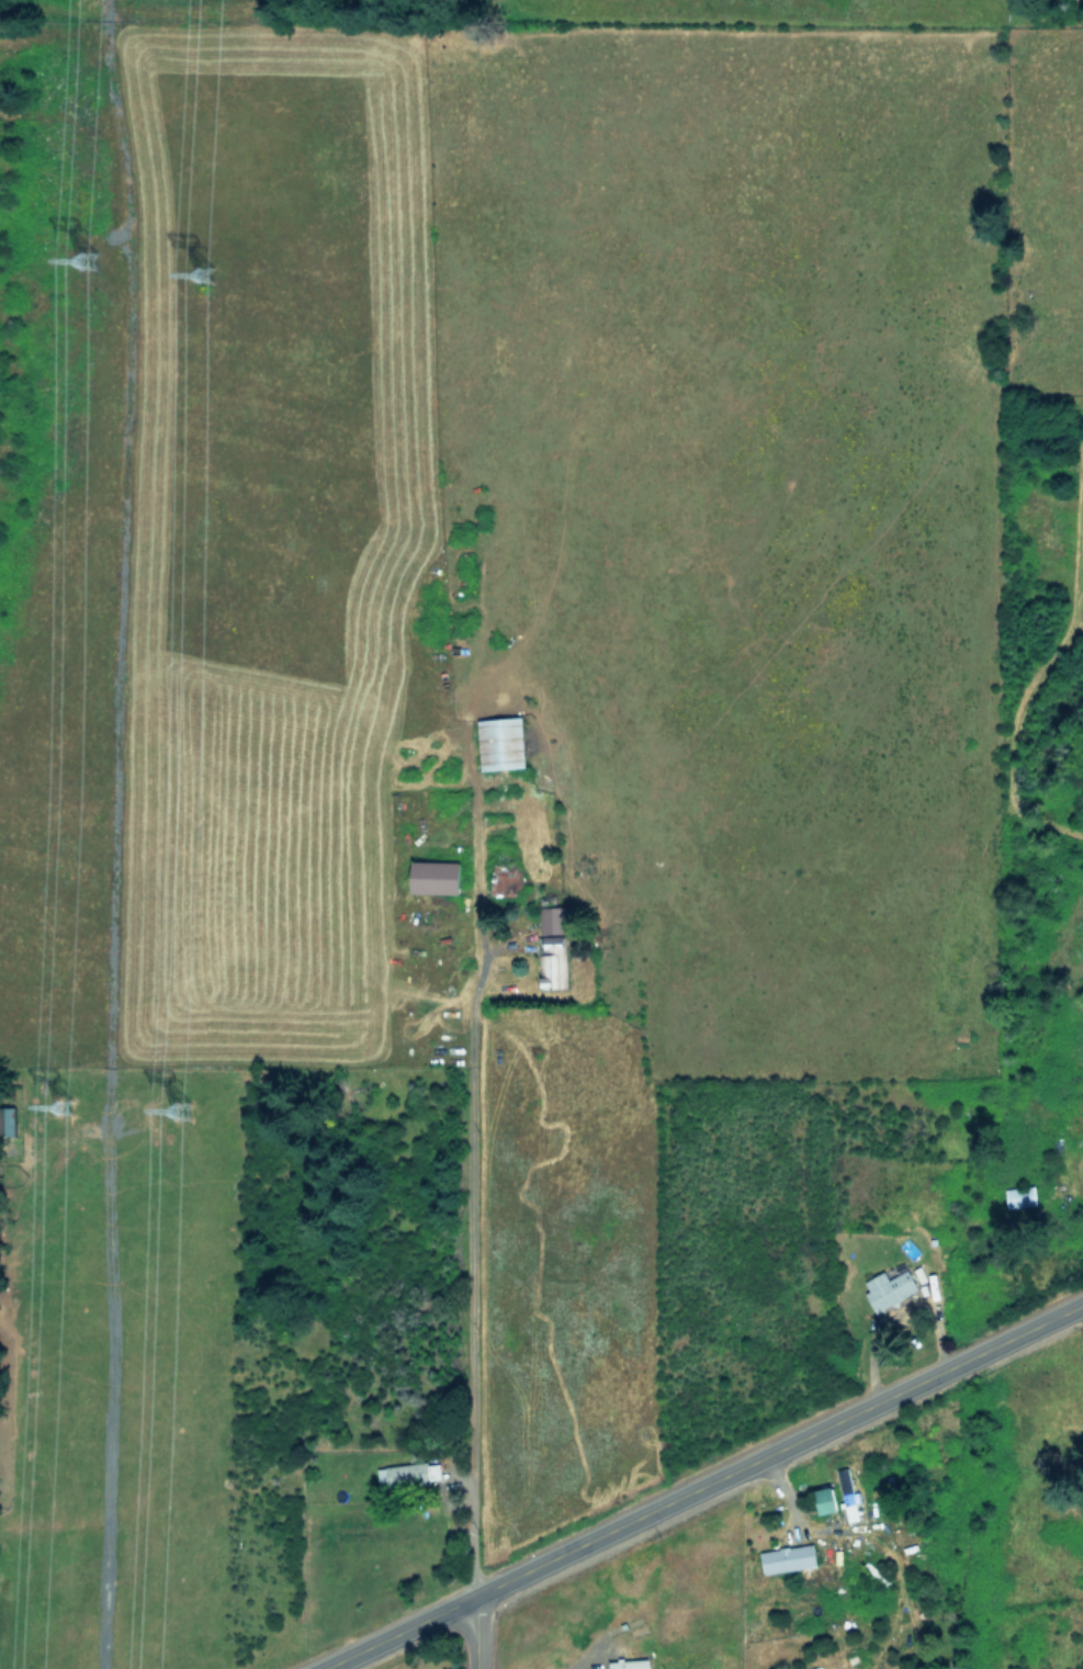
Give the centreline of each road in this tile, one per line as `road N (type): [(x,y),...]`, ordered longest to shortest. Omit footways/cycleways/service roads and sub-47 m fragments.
road 1 (tertiary): [(1082,1296),(321,1668)]

